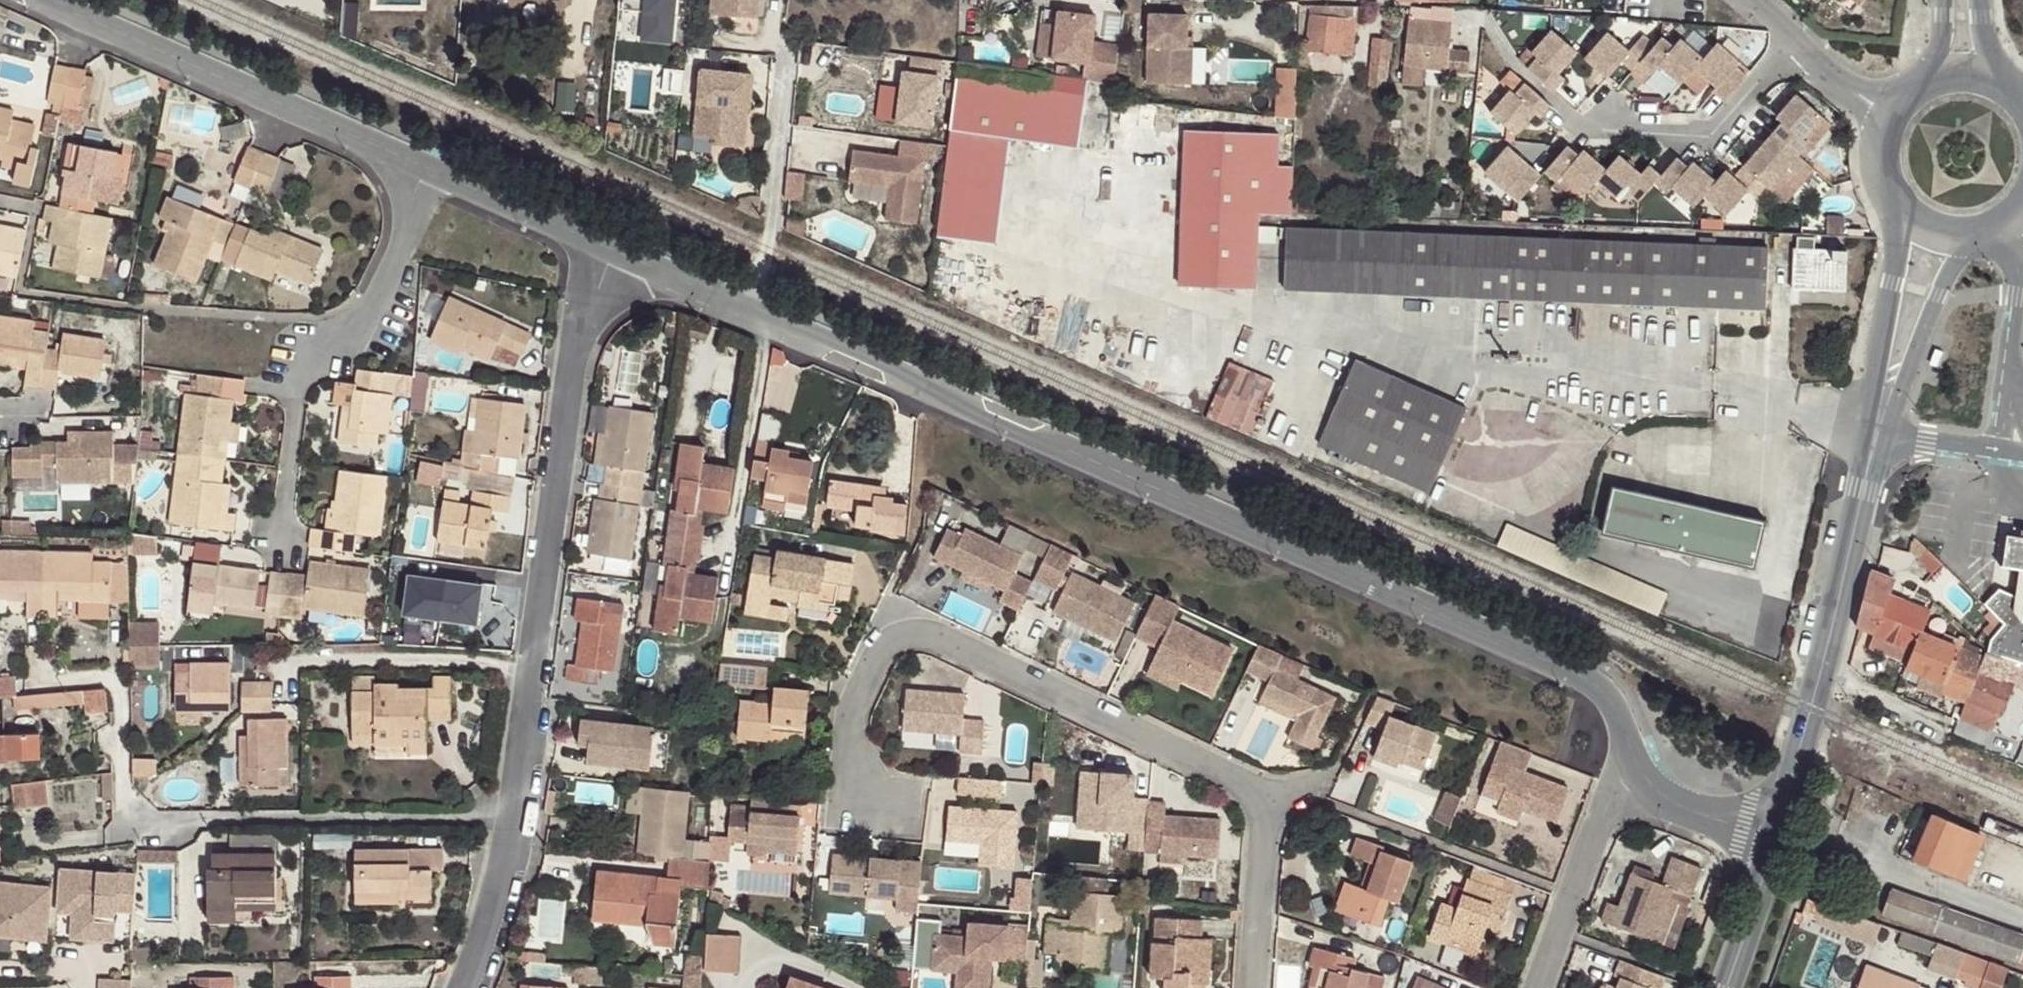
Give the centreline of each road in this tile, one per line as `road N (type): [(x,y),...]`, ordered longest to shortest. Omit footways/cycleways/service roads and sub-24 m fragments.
road 1 (tertiary): [(1626,746),(1608,703),(1572,670),(743,307)]
road 2 (residential): [(1247,987),(1260,798),(913,634),(882,645),(853,696),(841,754),(895,819)]
road 3 (residential): [(458,987),(490,912),(591,240)]
road 4 (residential): [(282,536),(300,363),(350,342),(423,167)]
road 5 (tertiary): [(423,167),(42,0)]
road 6 (residential): [(1565,122),(1711,132),(1793,39)]
road 7 (residential): [(785,51),(772,235),(743,307)]
road 8 (residential): [(1537,987),(1626,746)]
road 9 (secondary): [(1818,672),(1878,442)]
road 10 (secondary): [(1897,198),(1886,409)]
road 11 (secondary): [(1886,409),(1973,227)]
road 12 (tertiary): [(591,240),(423,167)]
road 13 (residential): [(1979,225),(2008,239),(2020,267),(2009,386)]
road 14 (tertiary): [(1773,835),(1659,793),(1626,746)]
road 15 (secondary): [(1773,835),(1818,672)]
road 16 (tertiary): [(743,307),(591,240)]
road 17 (secondary): [(1720,987),(1773,835)]
road 18 (residential): [(1954,729),(1818,672)]
road 19 (residential): [(1878,442),(2001,451)]

